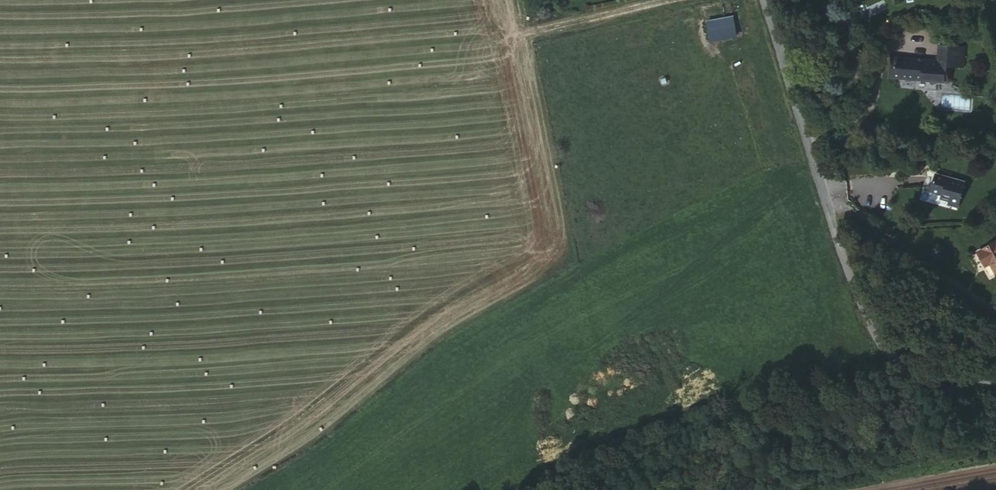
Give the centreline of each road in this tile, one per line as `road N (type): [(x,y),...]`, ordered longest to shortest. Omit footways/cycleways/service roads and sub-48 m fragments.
road 1 (unclassified): [(767,0),(879,343),(907,360),(995,382)]

